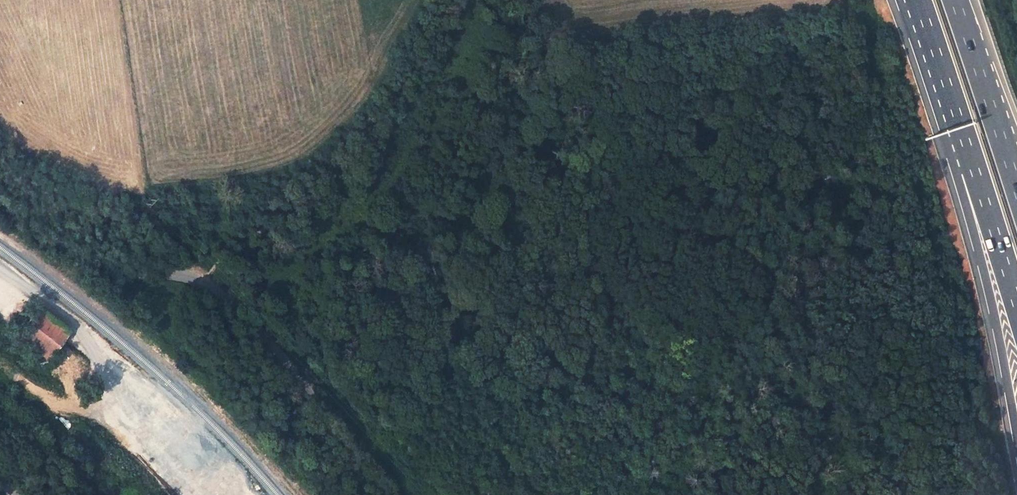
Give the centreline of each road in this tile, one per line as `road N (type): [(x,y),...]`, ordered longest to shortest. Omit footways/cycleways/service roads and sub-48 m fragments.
road 1 (residential): [(0,198),(109,270),(191,277),(230,300),(388,494)]
road 2 (motorway): [(947,120),(1016,432)]
road 3 (motorway): [(947,120),(1016,313)]
road 4 (motorway): [(1016,187),(956,0)]
road 5 (motorway): [(910,0),(947,120)]

